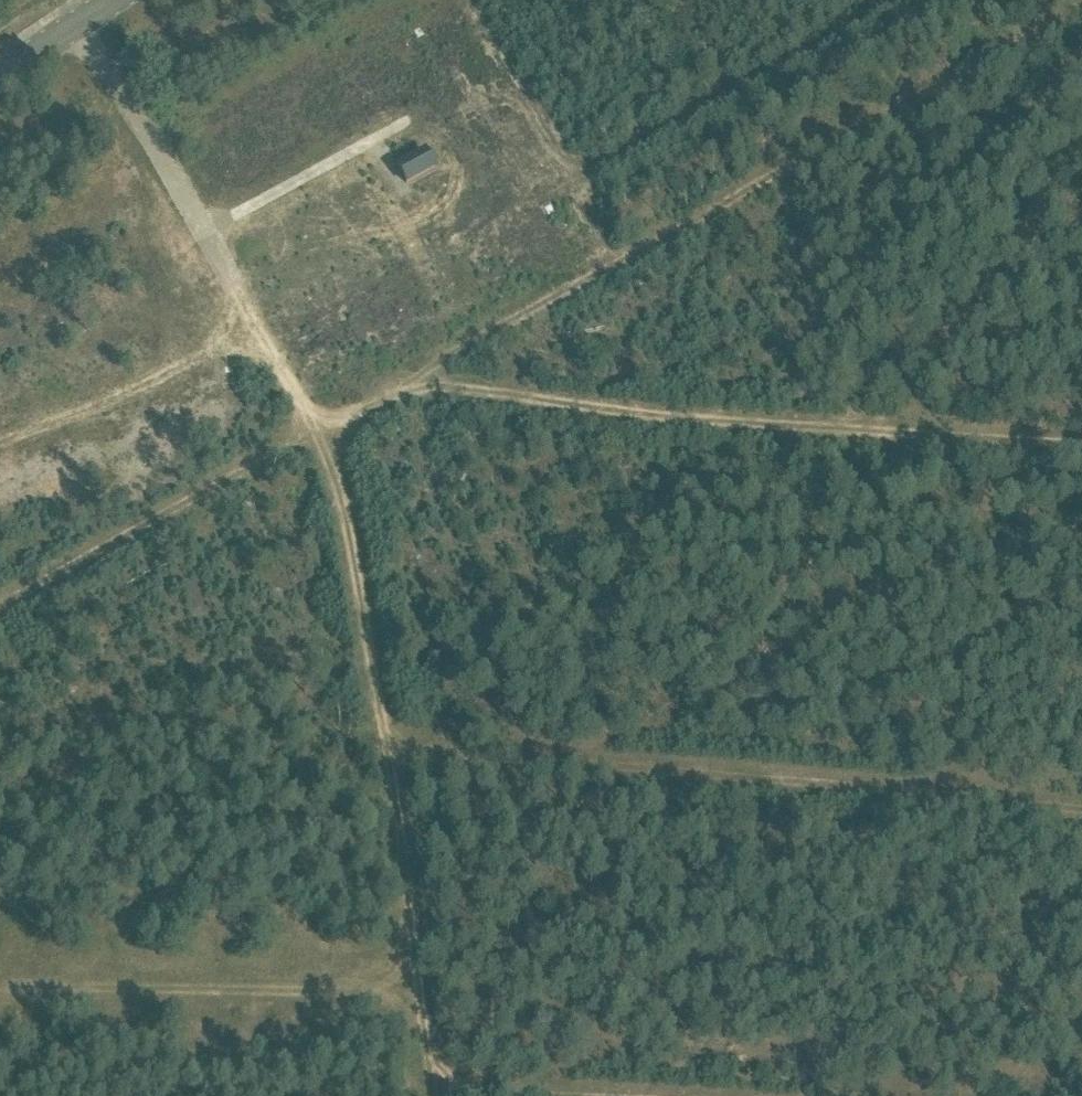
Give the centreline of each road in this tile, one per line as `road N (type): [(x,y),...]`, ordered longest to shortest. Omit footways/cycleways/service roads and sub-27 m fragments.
road 1 (track): [(1081,6),(0,604)]
road 2 (track): [(79,19),(317,432),(343,506),(368,613),(434,1095)]
road 3 (track): [(387,748),(1081,810)]
road 4 (track): [(409,381),(706,421),(1081,444)]
road 5 (track): [(0,987),(415,979)]
road 6 (track): [(258,327),(0,454)]
road 7 (track): [(433,1088),(604,1095)]

